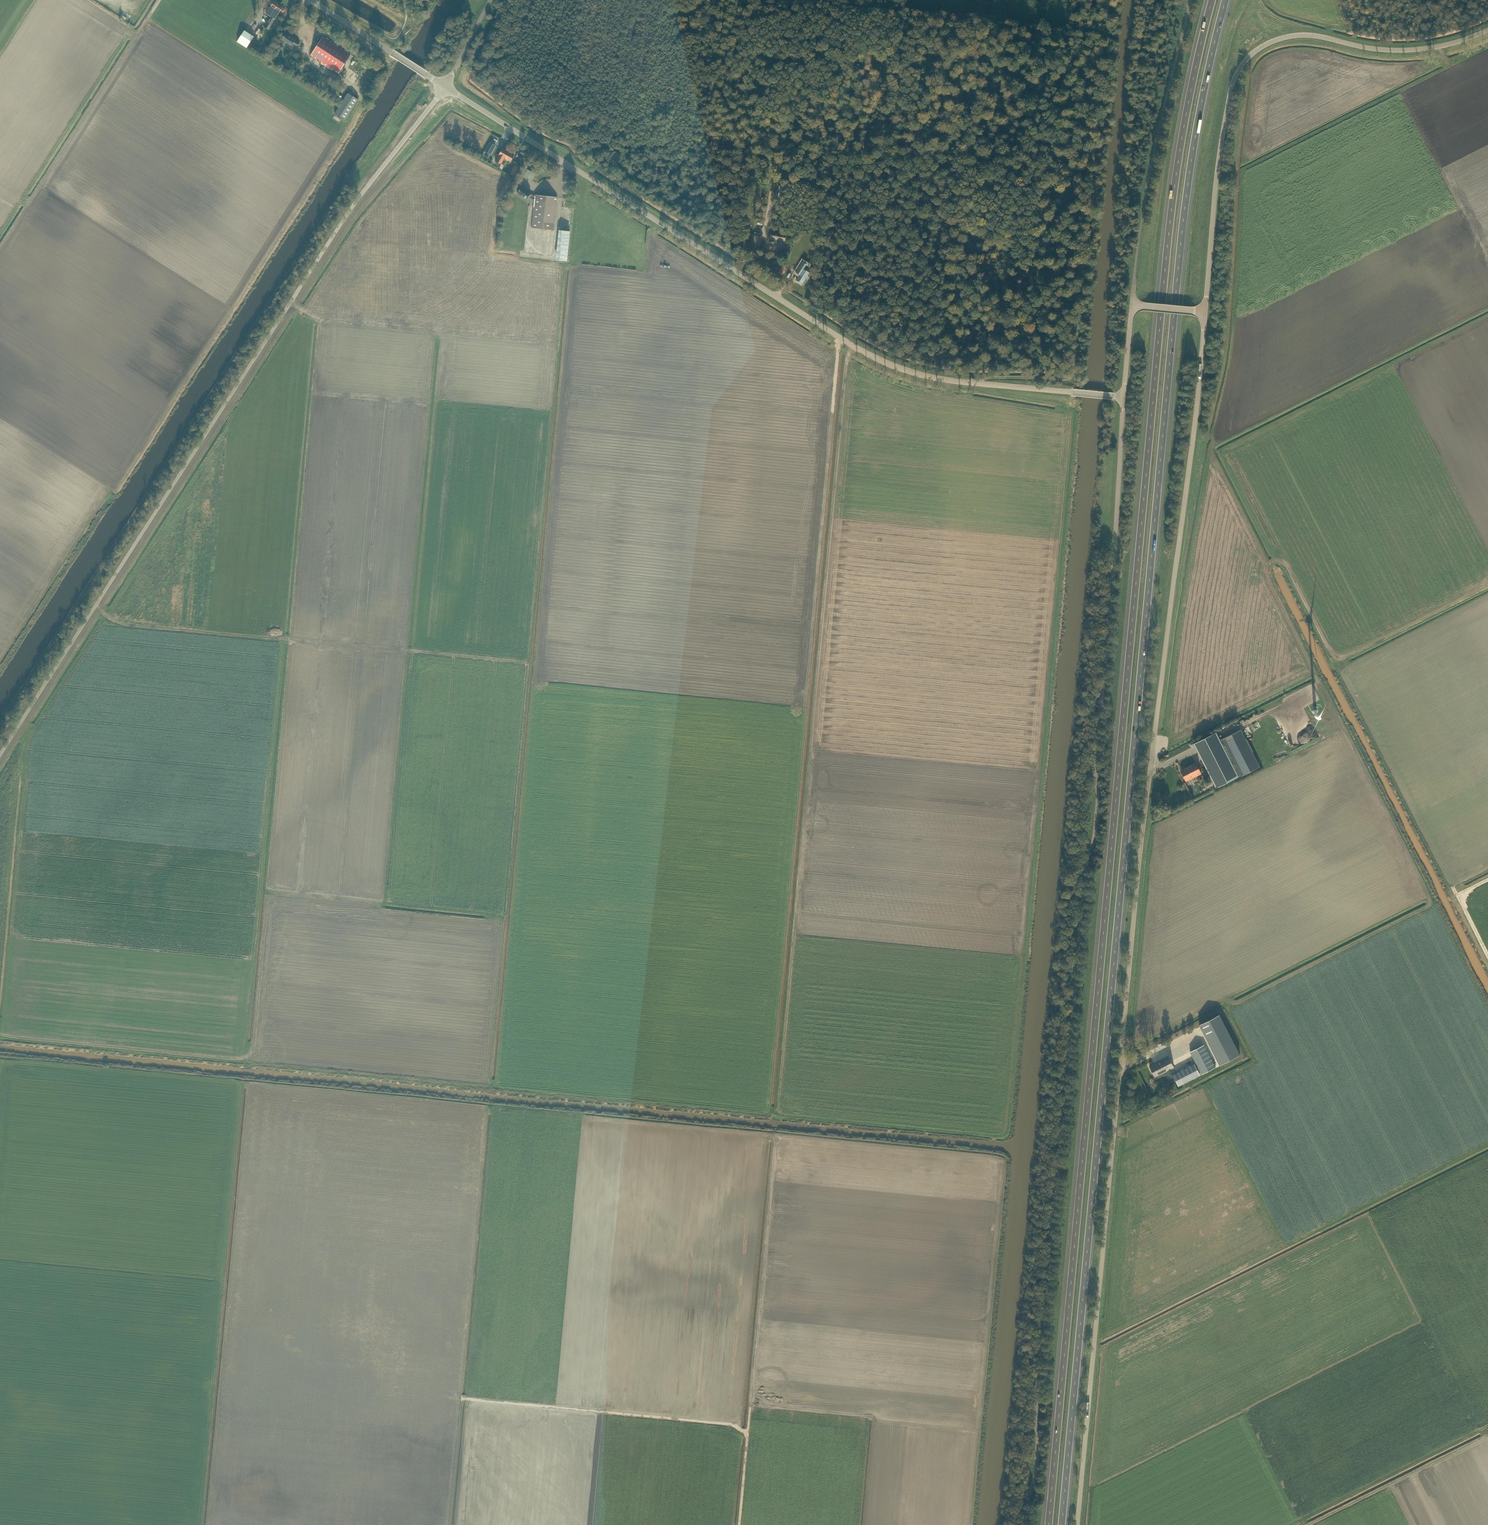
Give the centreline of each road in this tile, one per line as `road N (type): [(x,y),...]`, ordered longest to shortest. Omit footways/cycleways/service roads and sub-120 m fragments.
road 1 (motorway): [(1062,1524),(1179,263),(1195,137),(1226,0)]
road 2 (motorway): [(1212,0),(1182,135),(1164,272),(1048,1524)]
road 3 (unclassified): [(1077,1524),(1142,834),(1205,312)]
road 4 (unclassified): [(1023,1524),(1034,1482),(1033,1422),(1085,862),(1095,842),(1123,397)]
road 5 (unclassified): [(0,755),(366,187),(444,87)]
road 6 (unclassified): [(1075,393),(945,380),(874,357),(444,87)]
road 7 (unclassified): [(1205,312),(1230,92),(1249,57),(1295,35),(1407,50),(1487,30)]
road 8 (unclassified): [(27,209),(160,0)]
road 9 (unclassified): [(444,87),(311,0)]

